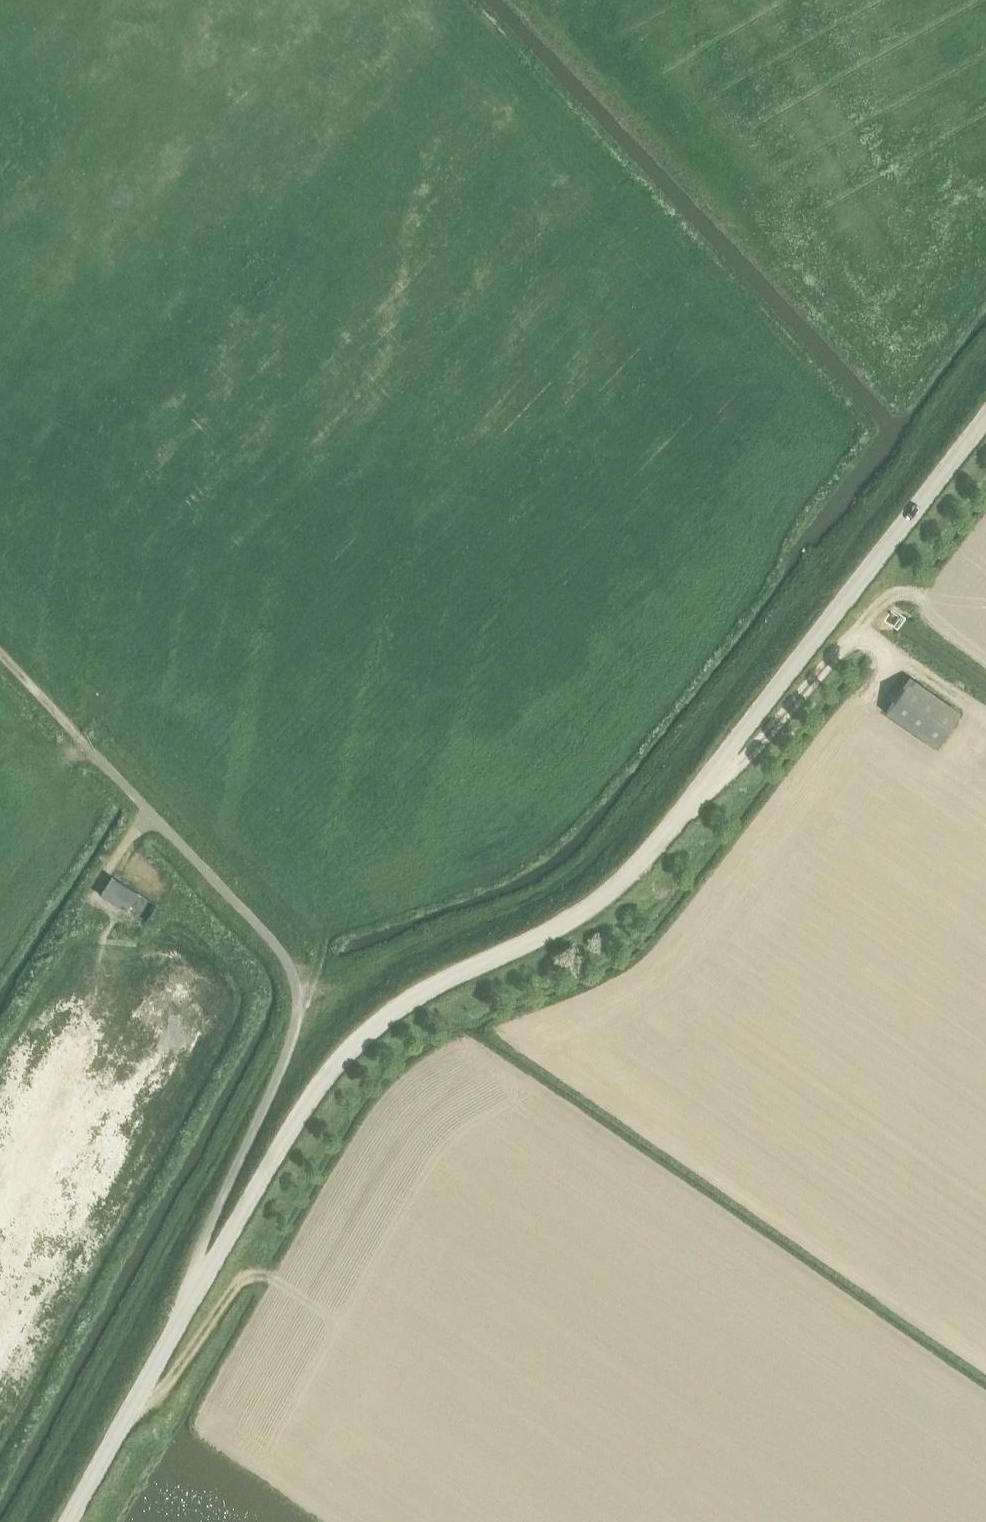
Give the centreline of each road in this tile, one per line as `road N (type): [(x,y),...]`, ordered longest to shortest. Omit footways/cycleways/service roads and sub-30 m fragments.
road 1 (unclassified): [(68,1521),(325,1077),(357,1039),(420,992),(548,931),(623,878),(985,418)]

